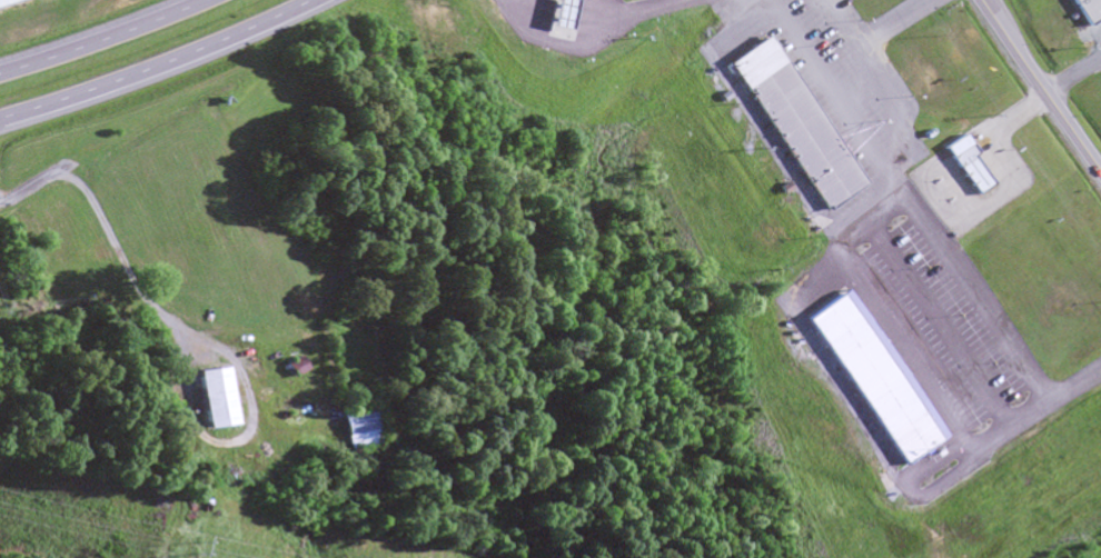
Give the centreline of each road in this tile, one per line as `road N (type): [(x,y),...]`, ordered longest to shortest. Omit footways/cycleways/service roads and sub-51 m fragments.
road 1 (primary): [(0,121),(178,60),(314,0)]
road 2 (primary): [(204,0),(0,72)]
road 3 (secondary): [(1100,168),(982,0)]

